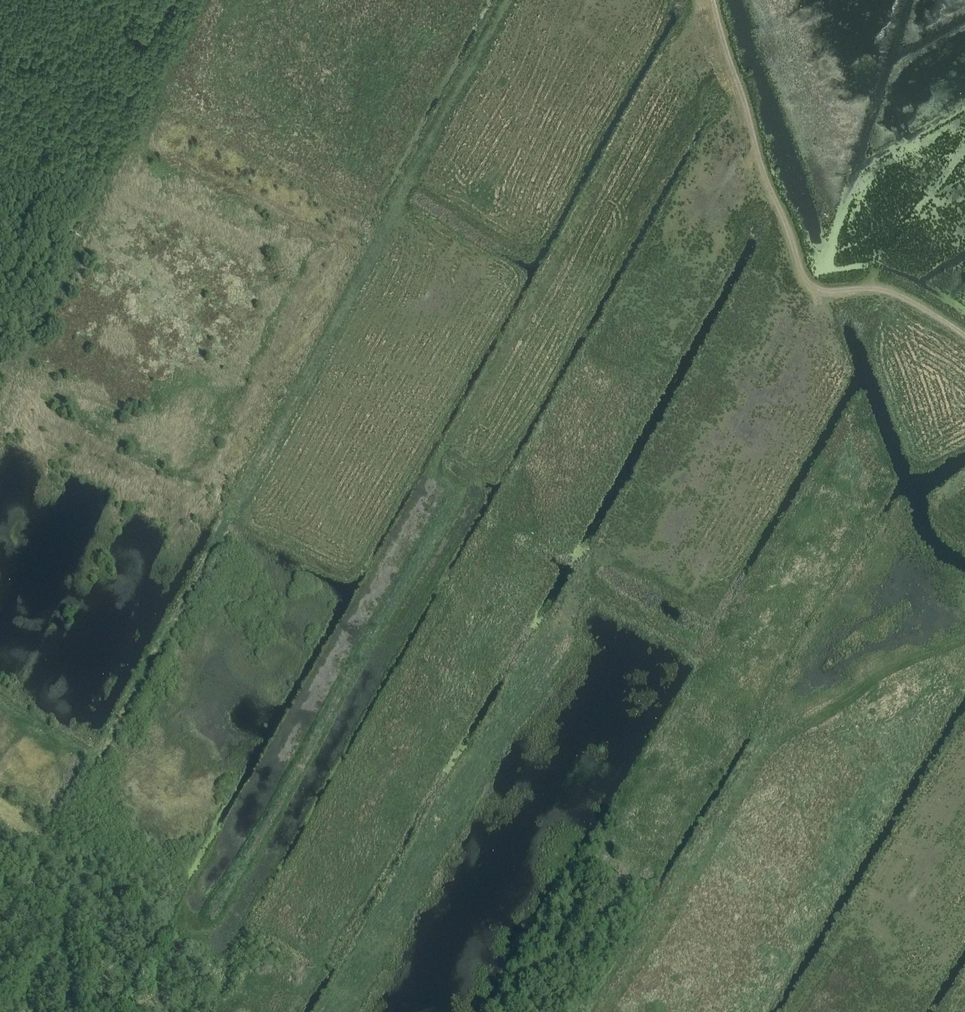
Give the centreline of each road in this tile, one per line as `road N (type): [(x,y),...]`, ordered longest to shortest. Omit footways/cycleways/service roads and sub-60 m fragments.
road 1 (track): [(714,0),(766,176),(812,284),(899,295),(964,334)]

